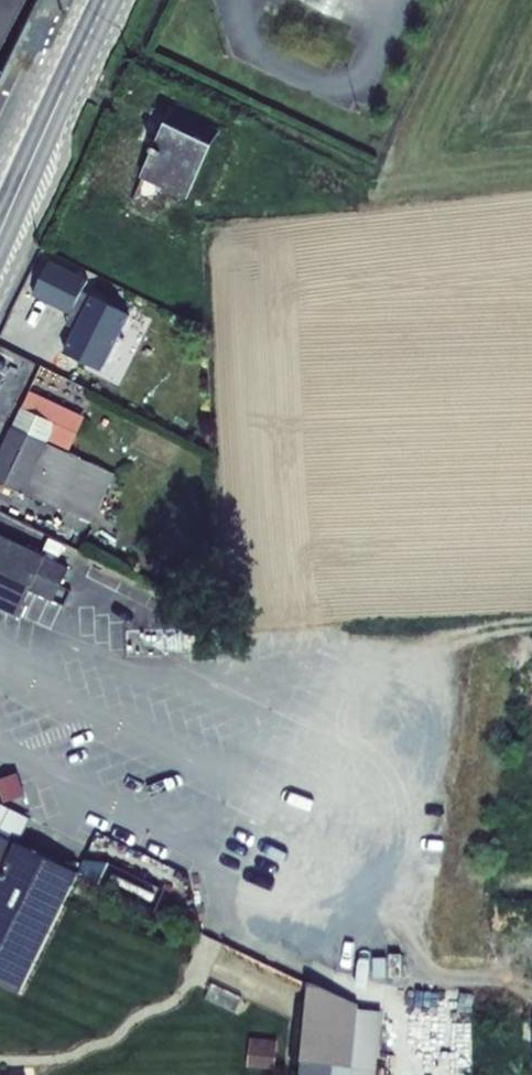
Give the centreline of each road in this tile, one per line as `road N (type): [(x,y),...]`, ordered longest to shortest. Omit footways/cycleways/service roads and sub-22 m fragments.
road 1 (primary): [(0,243),(112,0)]

